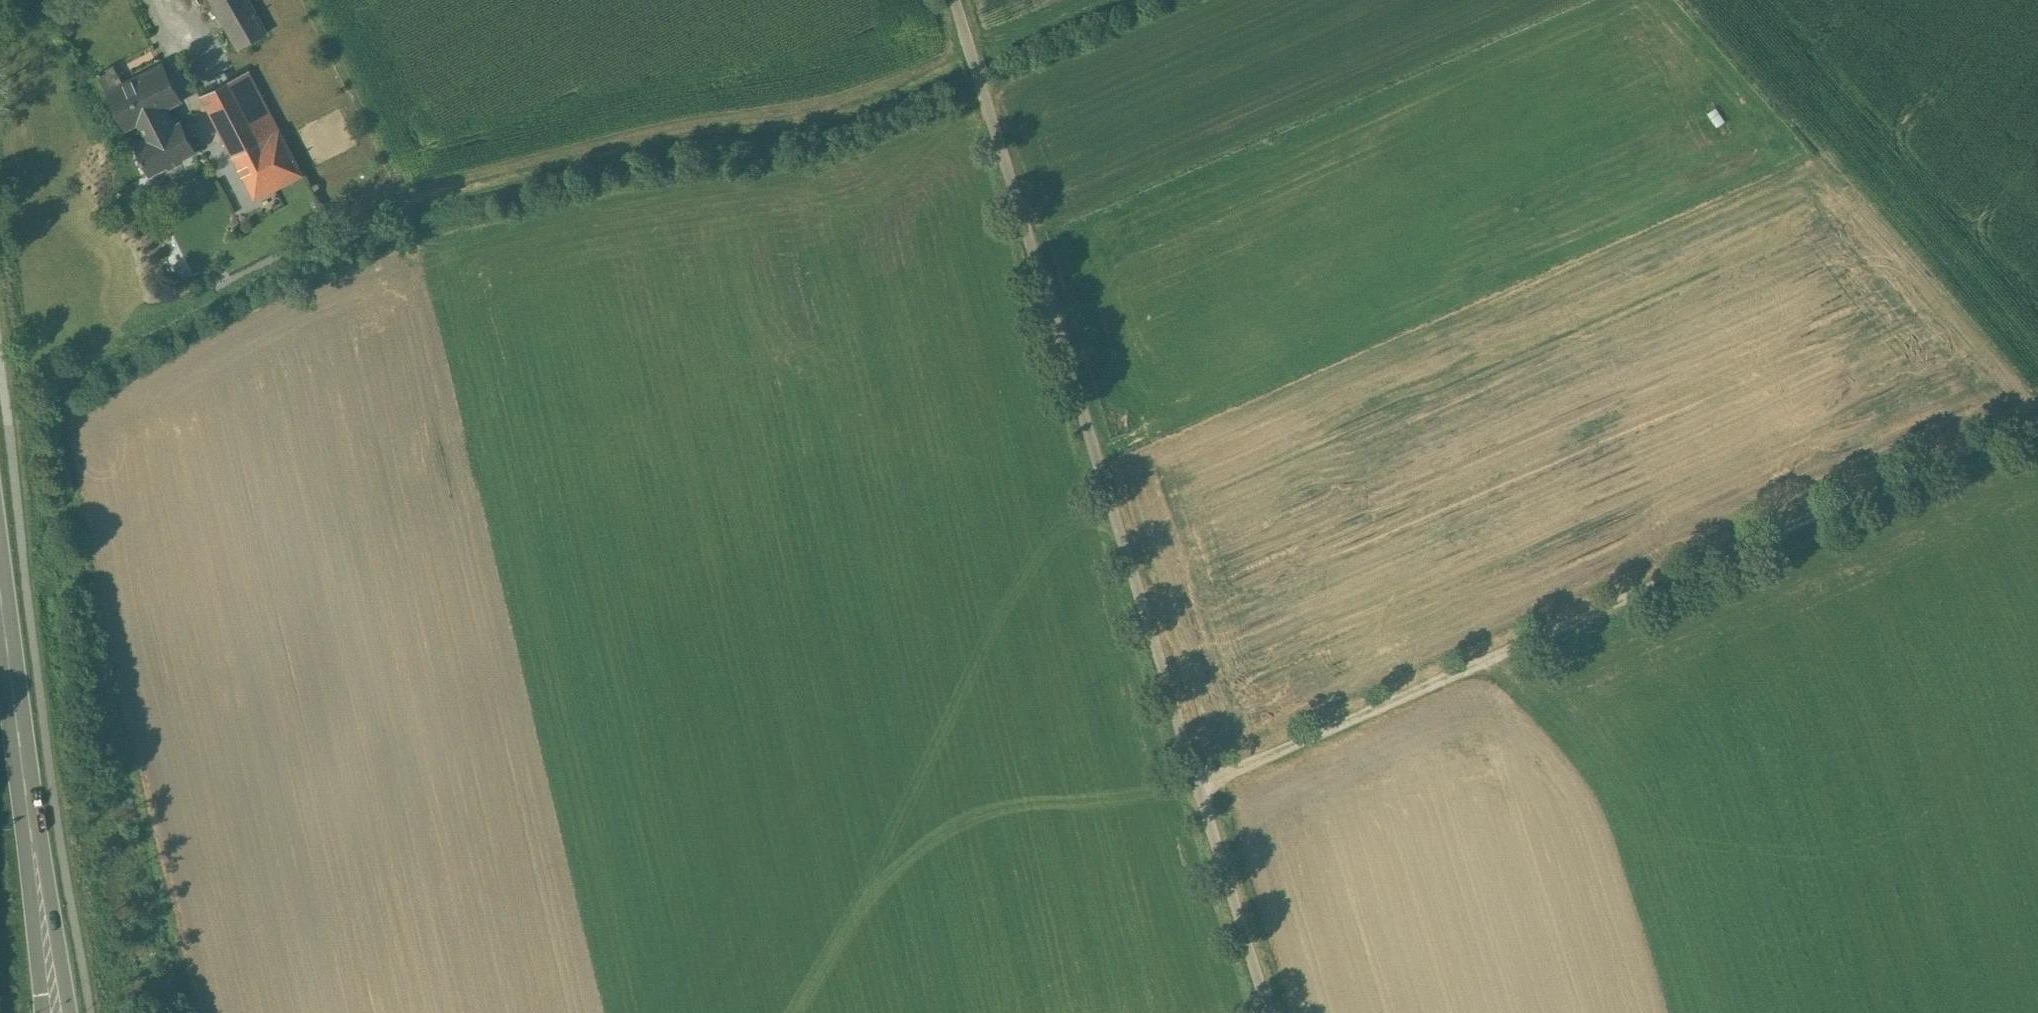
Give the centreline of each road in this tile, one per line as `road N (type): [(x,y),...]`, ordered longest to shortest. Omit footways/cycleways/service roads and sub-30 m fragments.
road 1 (unclassified): [(954,0),(1269,1012)]
road 2 (track): [(2037,420),(1199,787)]
road 3 (primary): [(0,600),(58,1012)]

